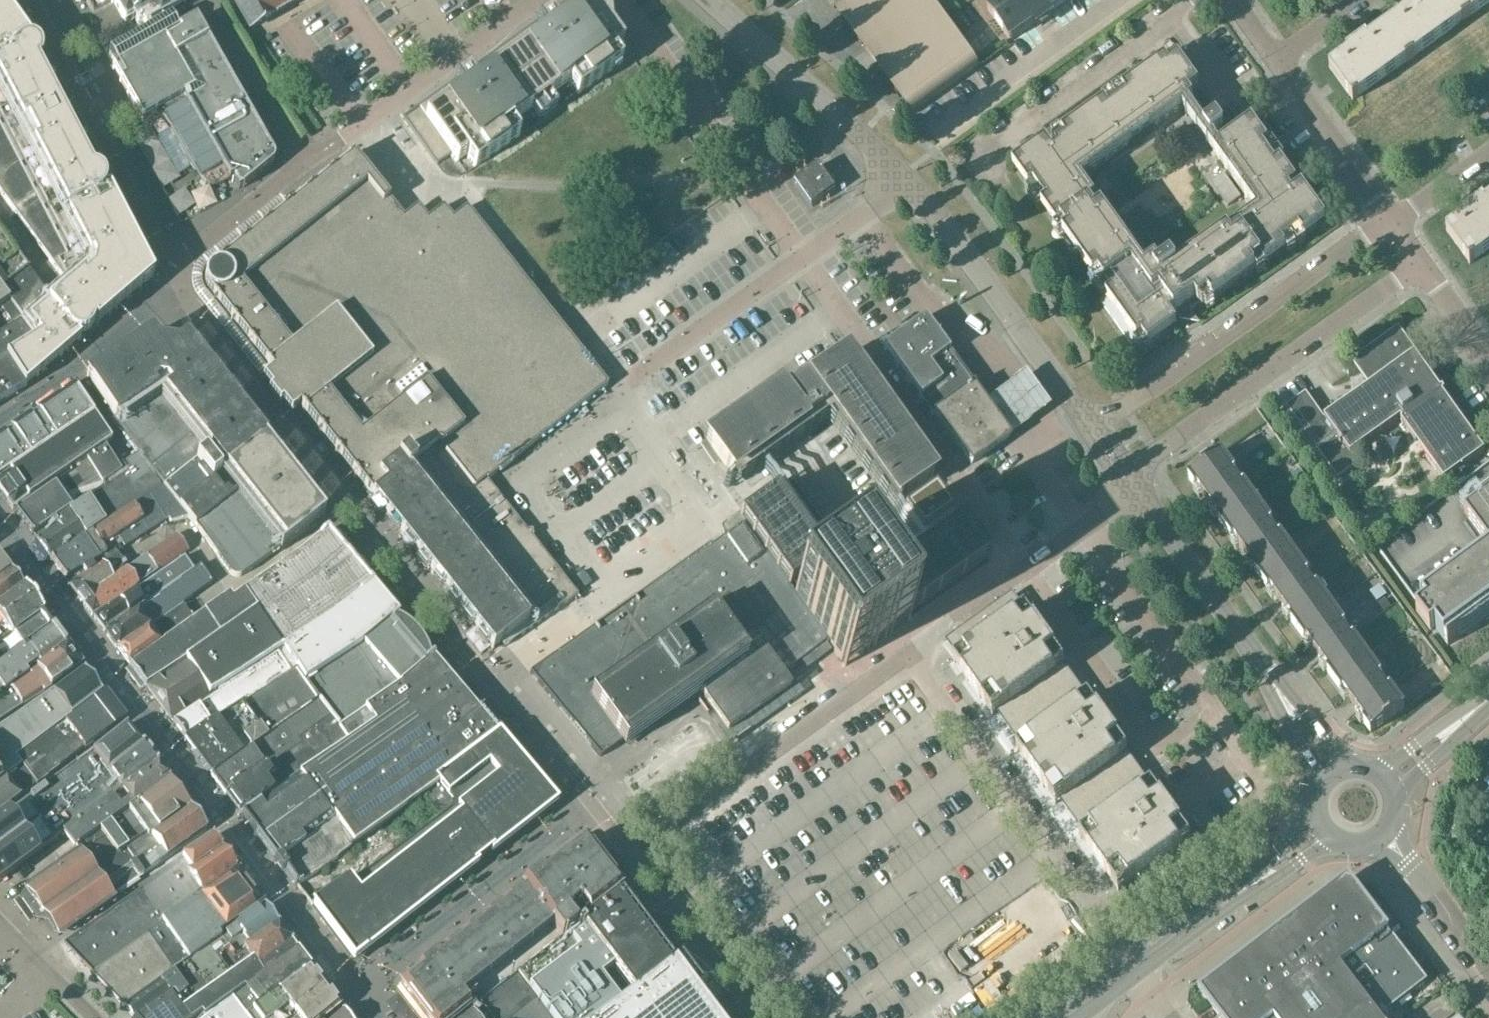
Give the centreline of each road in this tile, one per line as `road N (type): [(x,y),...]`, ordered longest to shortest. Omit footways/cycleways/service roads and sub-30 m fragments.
road 1 (tertiary): [(1092,428),(958,245),(704,0)]
road 2 (residential): [(1125,476),(1419,264)]
road 3 (residential): [(1389,224),(1092,428)]
road 4 (unclassified): [(908,656),(1139,494)]
road 5 (tertiary): [(1274,685),(1139,494)]
road 6 (residential): [(761,1017),(634,857)]
road 7 (residential): [(304,172),(204,0)]
road 8 (residential): [(1389,224),(1275,61)]
road 9 (residential): [(378,118),(536,0)]
road 10 (unclassified): [(1488,973),(1383,835)]
road 11 (secondary): [(1134,973),(1242,891)]
road 12 (unclassified): [(96,1017),(0,925)]
road 13 (secondary): [(1395,798),(1474,722),(1476,709)]
road 14 (secondary): [(1476,709),(1462,710),(1371,769)]
road 15 (residential): [(1389,224),(1488,155)]
road 16 (residential): [(1488,362),(1419,264)]

